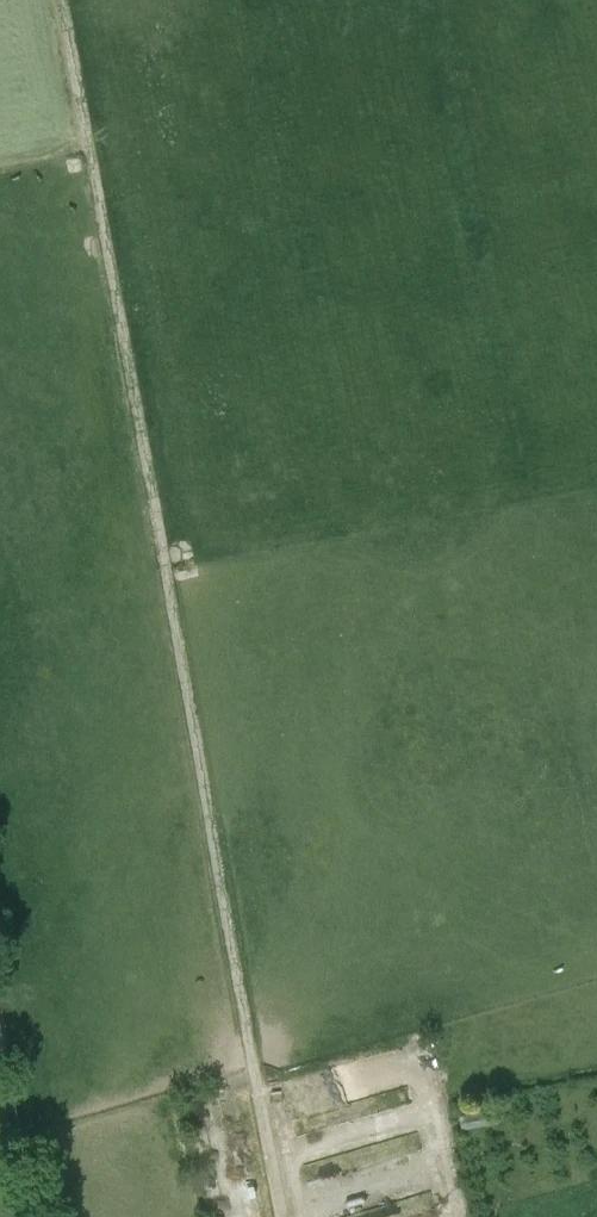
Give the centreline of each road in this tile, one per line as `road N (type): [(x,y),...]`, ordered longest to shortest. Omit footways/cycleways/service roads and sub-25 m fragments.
road 1 (track): [(62,0),(283,1214)]

